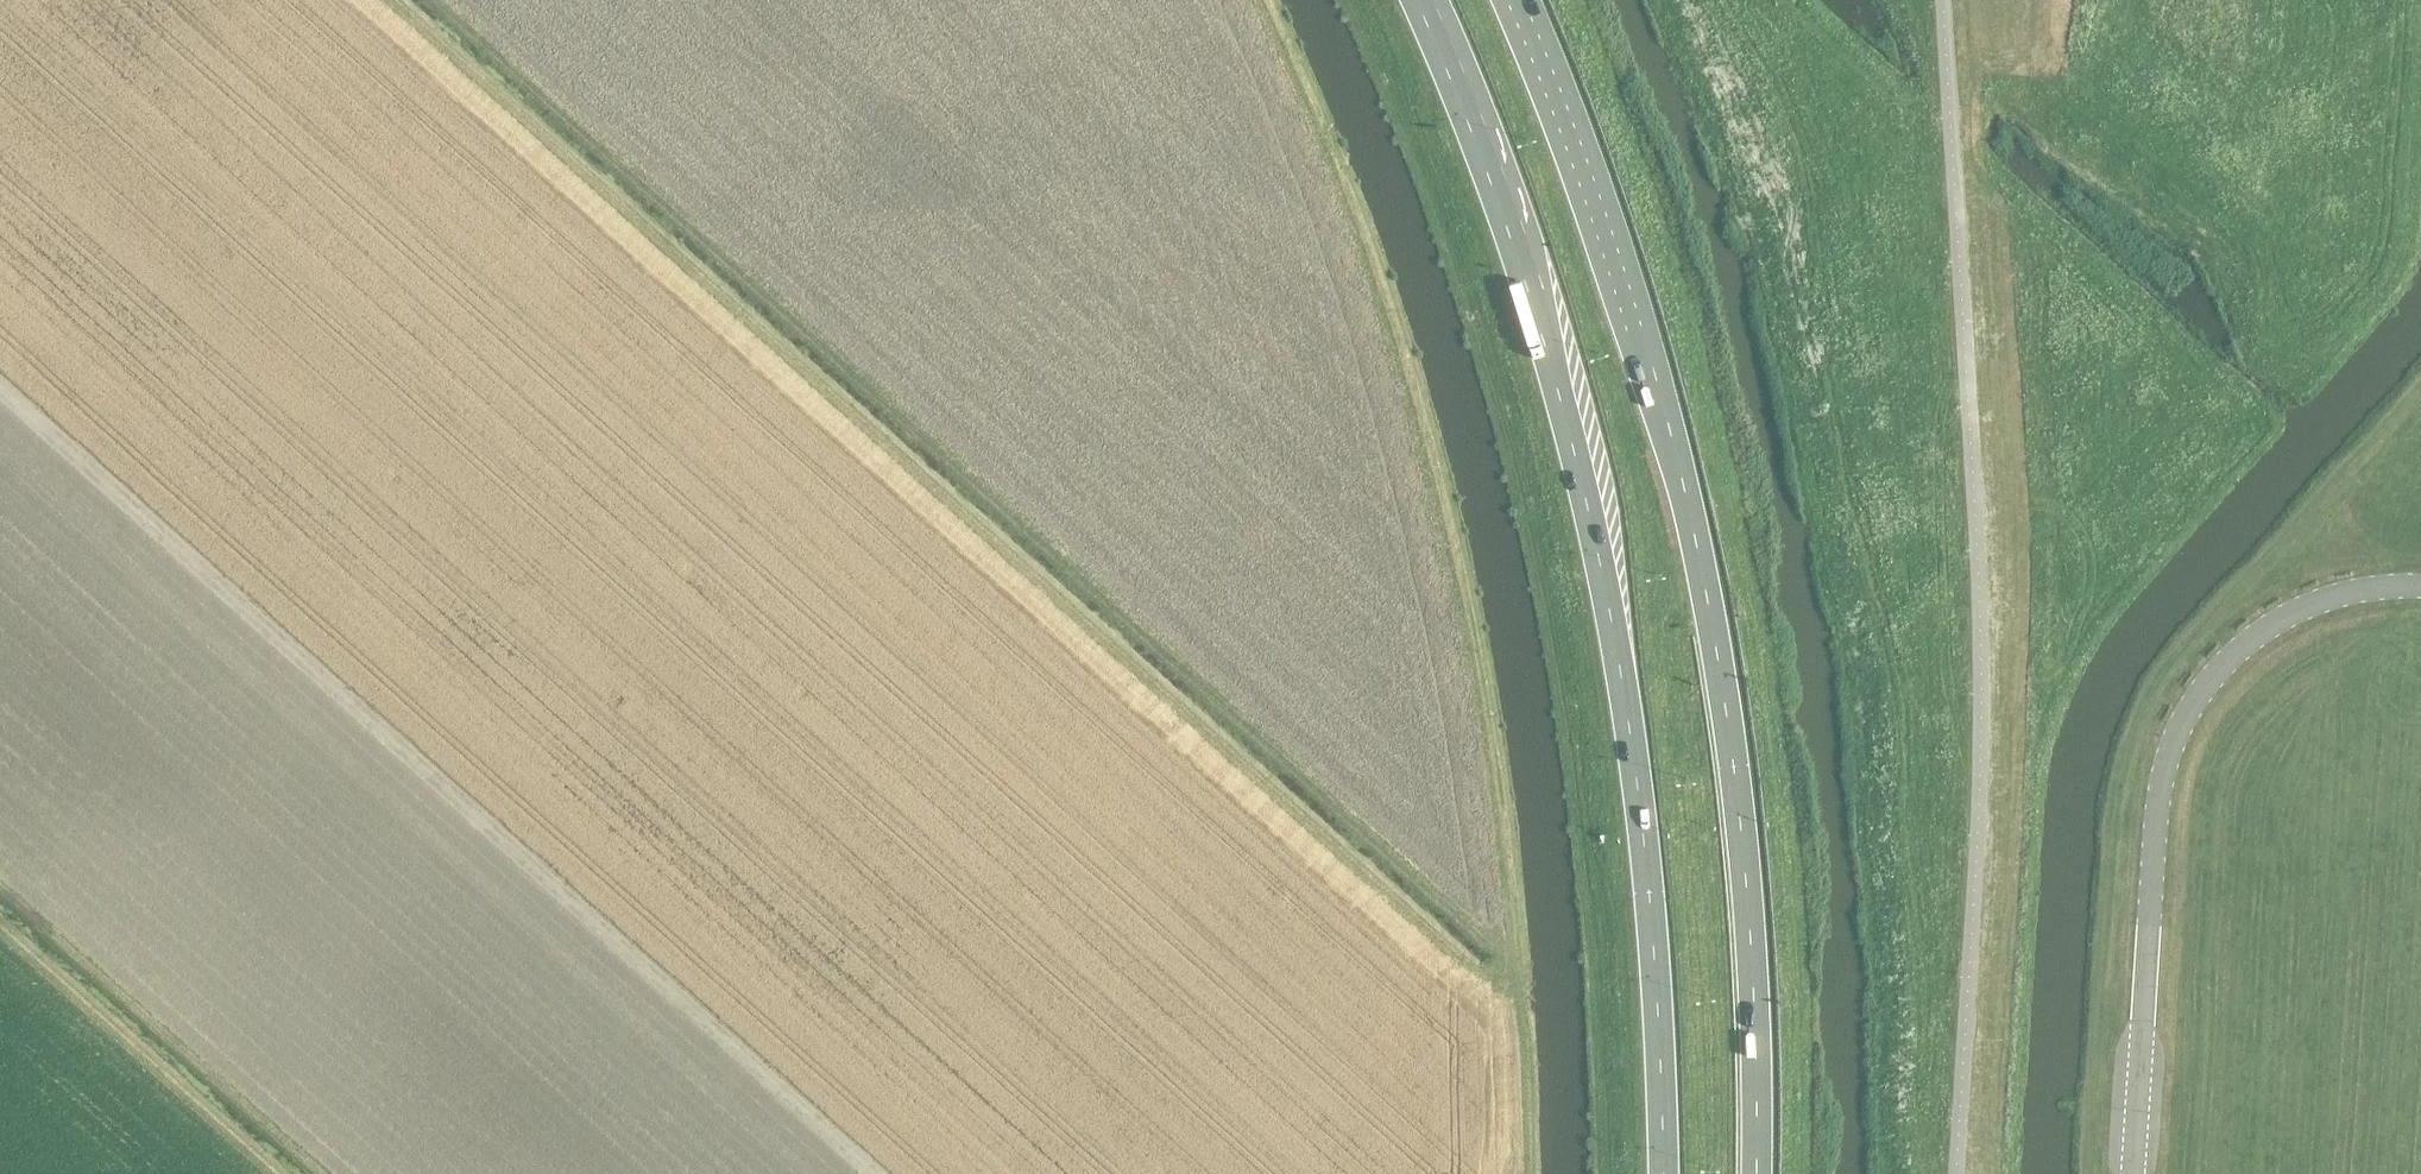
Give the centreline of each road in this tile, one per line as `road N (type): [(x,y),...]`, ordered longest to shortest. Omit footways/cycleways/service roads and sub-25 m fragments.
road 1 (trunk): [(1755,1173),(1758,1060),(1742,848),(1706,587),(1667,423),(1573,142),(1515,0)]
road 2 (trunk): [(1425,0),(1518,235),(1607,587),(1648,893),(1663,1173)]

